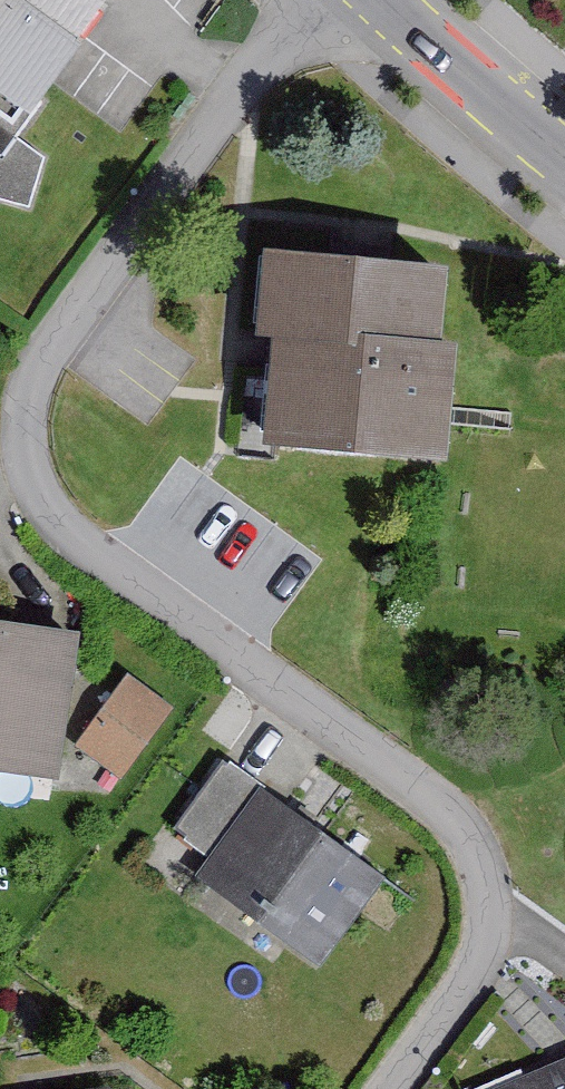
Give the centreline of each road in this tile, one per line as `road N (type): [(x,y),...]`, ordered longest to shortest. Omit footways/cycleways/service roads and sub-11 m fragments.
road 1 (residential): [(311,0),(68,314),(27,400),(46,498),(464,818),(493,935),(385,1088)]
road 2 (residential): [(564,158),(378,0)]

